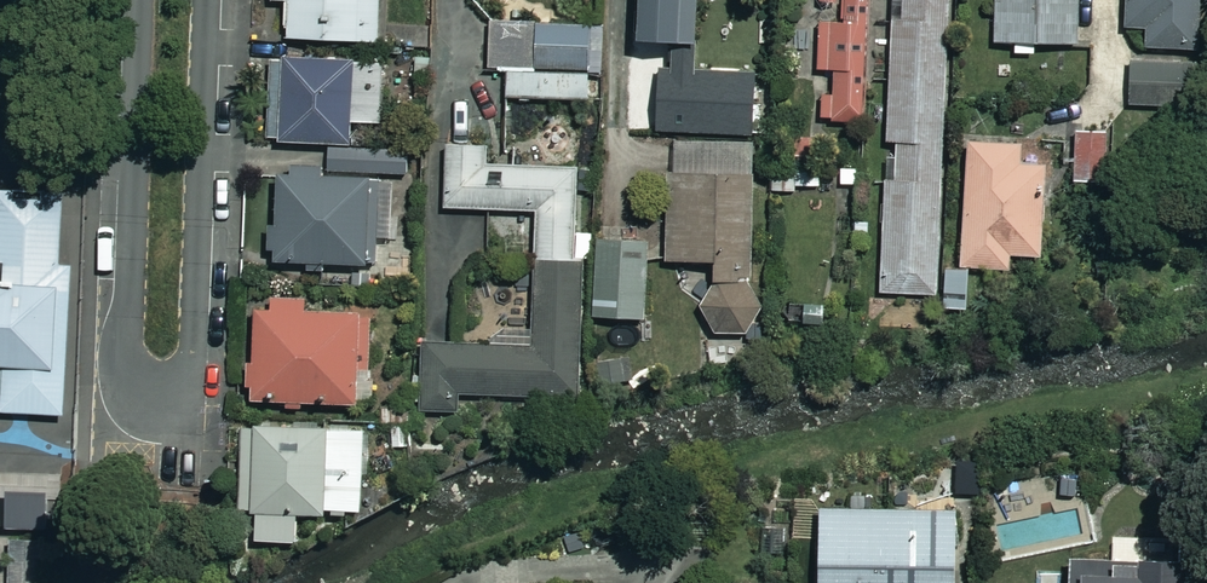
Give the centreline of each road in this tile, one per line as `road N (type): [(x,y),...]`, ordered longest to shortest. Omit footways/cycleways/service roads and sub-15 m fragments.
road 1 (residential): [(208,0),(193,358),(183,389),(159,399),(133,389),(122,359),(141,0)]

